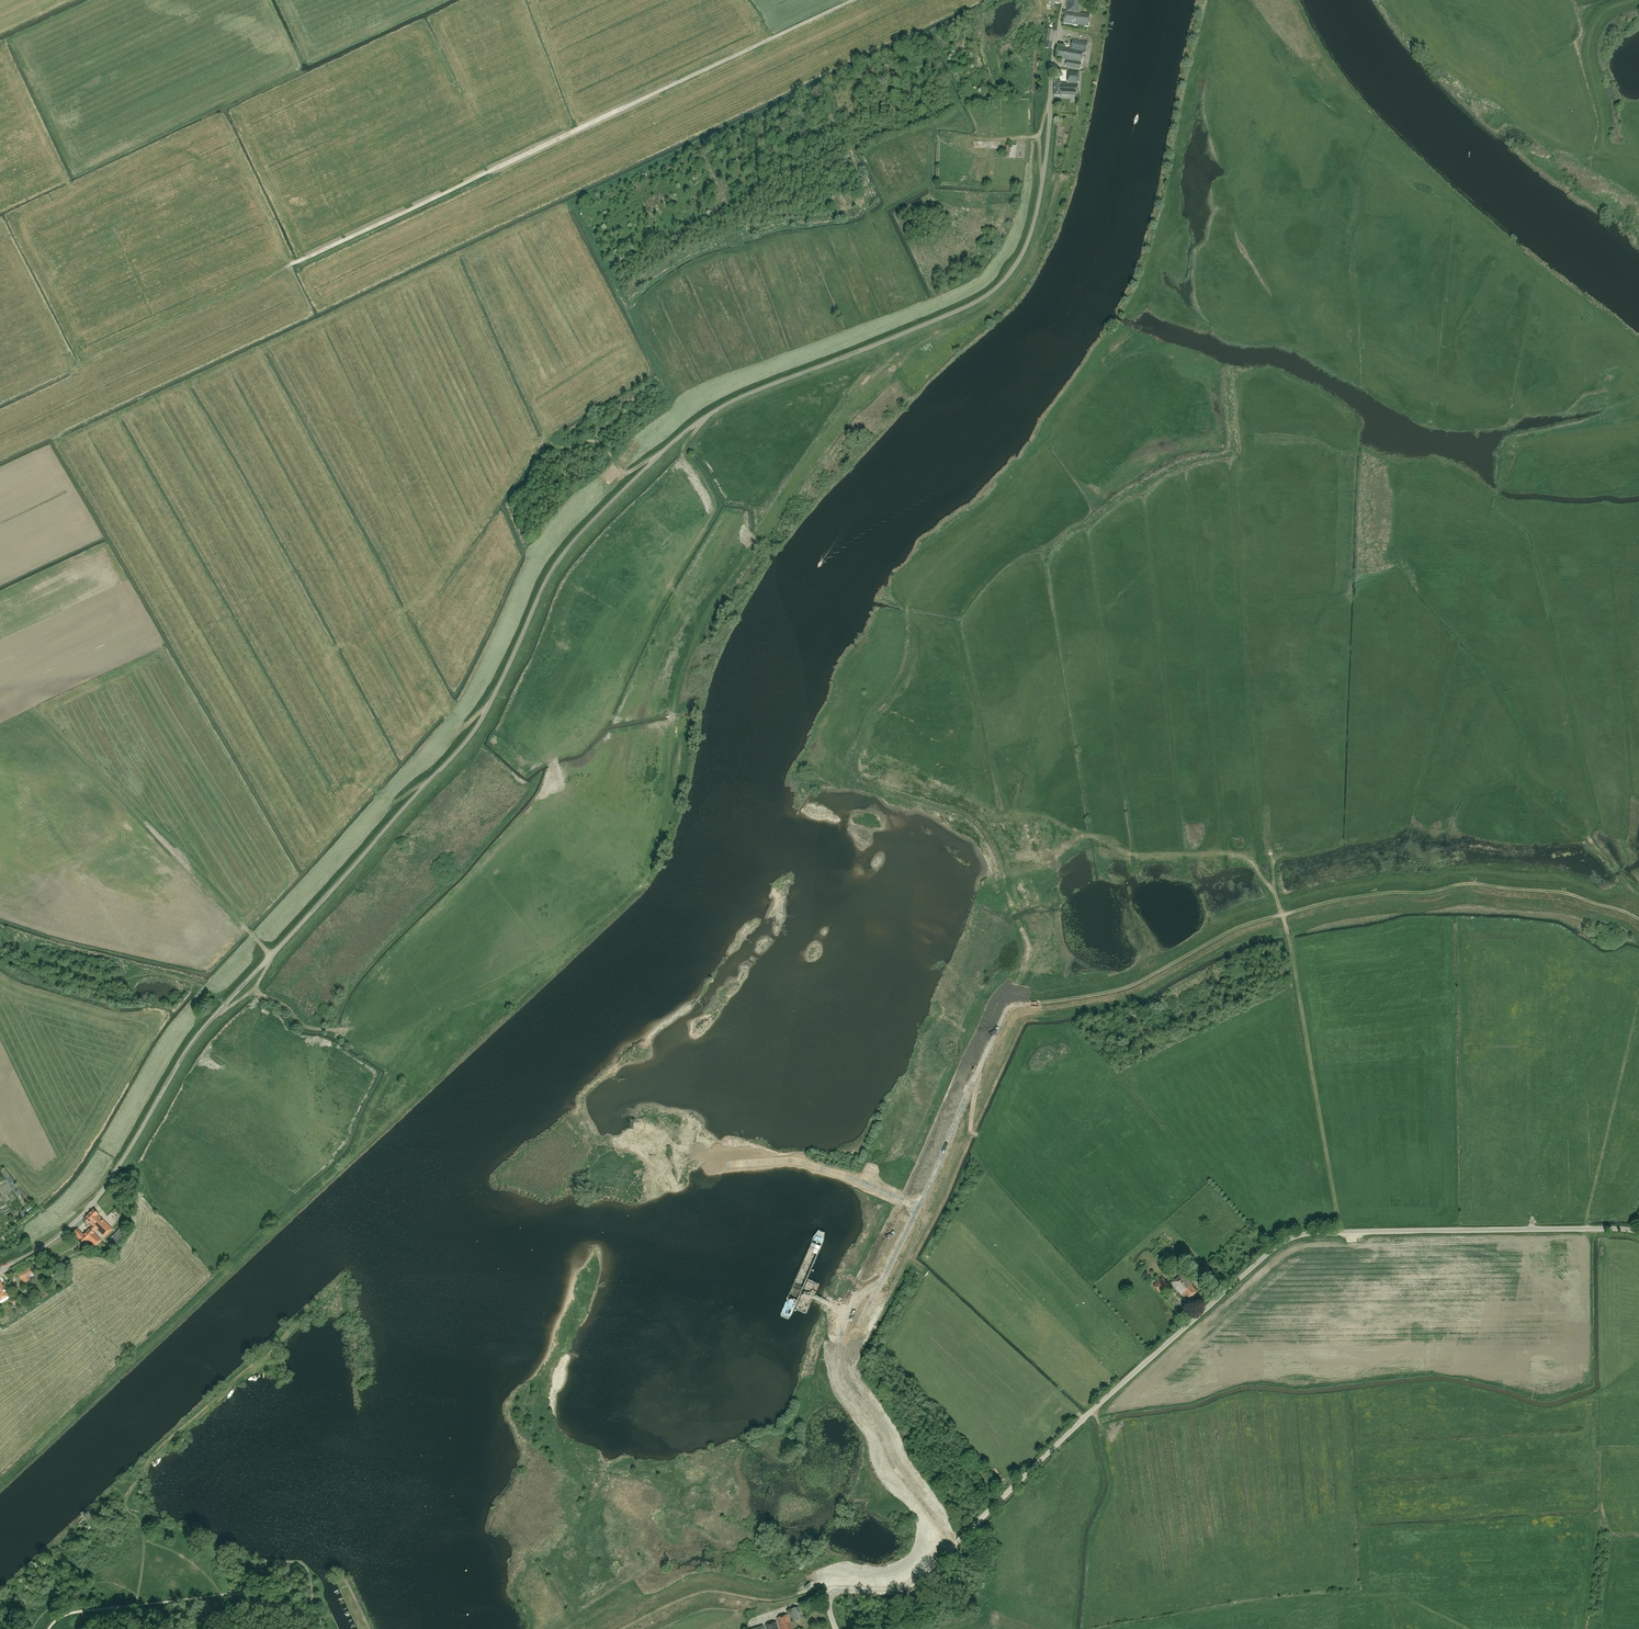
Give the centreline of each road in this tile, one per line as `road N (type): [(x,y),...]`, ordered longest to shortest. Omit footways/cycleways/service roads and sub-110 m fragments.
road 1 (unclassified): [(0,1272),(93,1203),(193,1041),(470,736),(545,582),(610,504),(684,433),(729,403),(959,310),(1007,277),(1039,200),(1066,0)]
road 2 (unclassified): [(836,1628),(828,1601),(835,1585),(928,1569),(1088,1414),(1291,1238),(1638,1232)]
road 3 (track): [(1259,872),(1276,895),(1288,937),(1339,1232)]
road 4 (track): [(1586,1229),(1638,994)]
road 5 (track): [(655,460),(626,471),(596,443),(550,442)]

